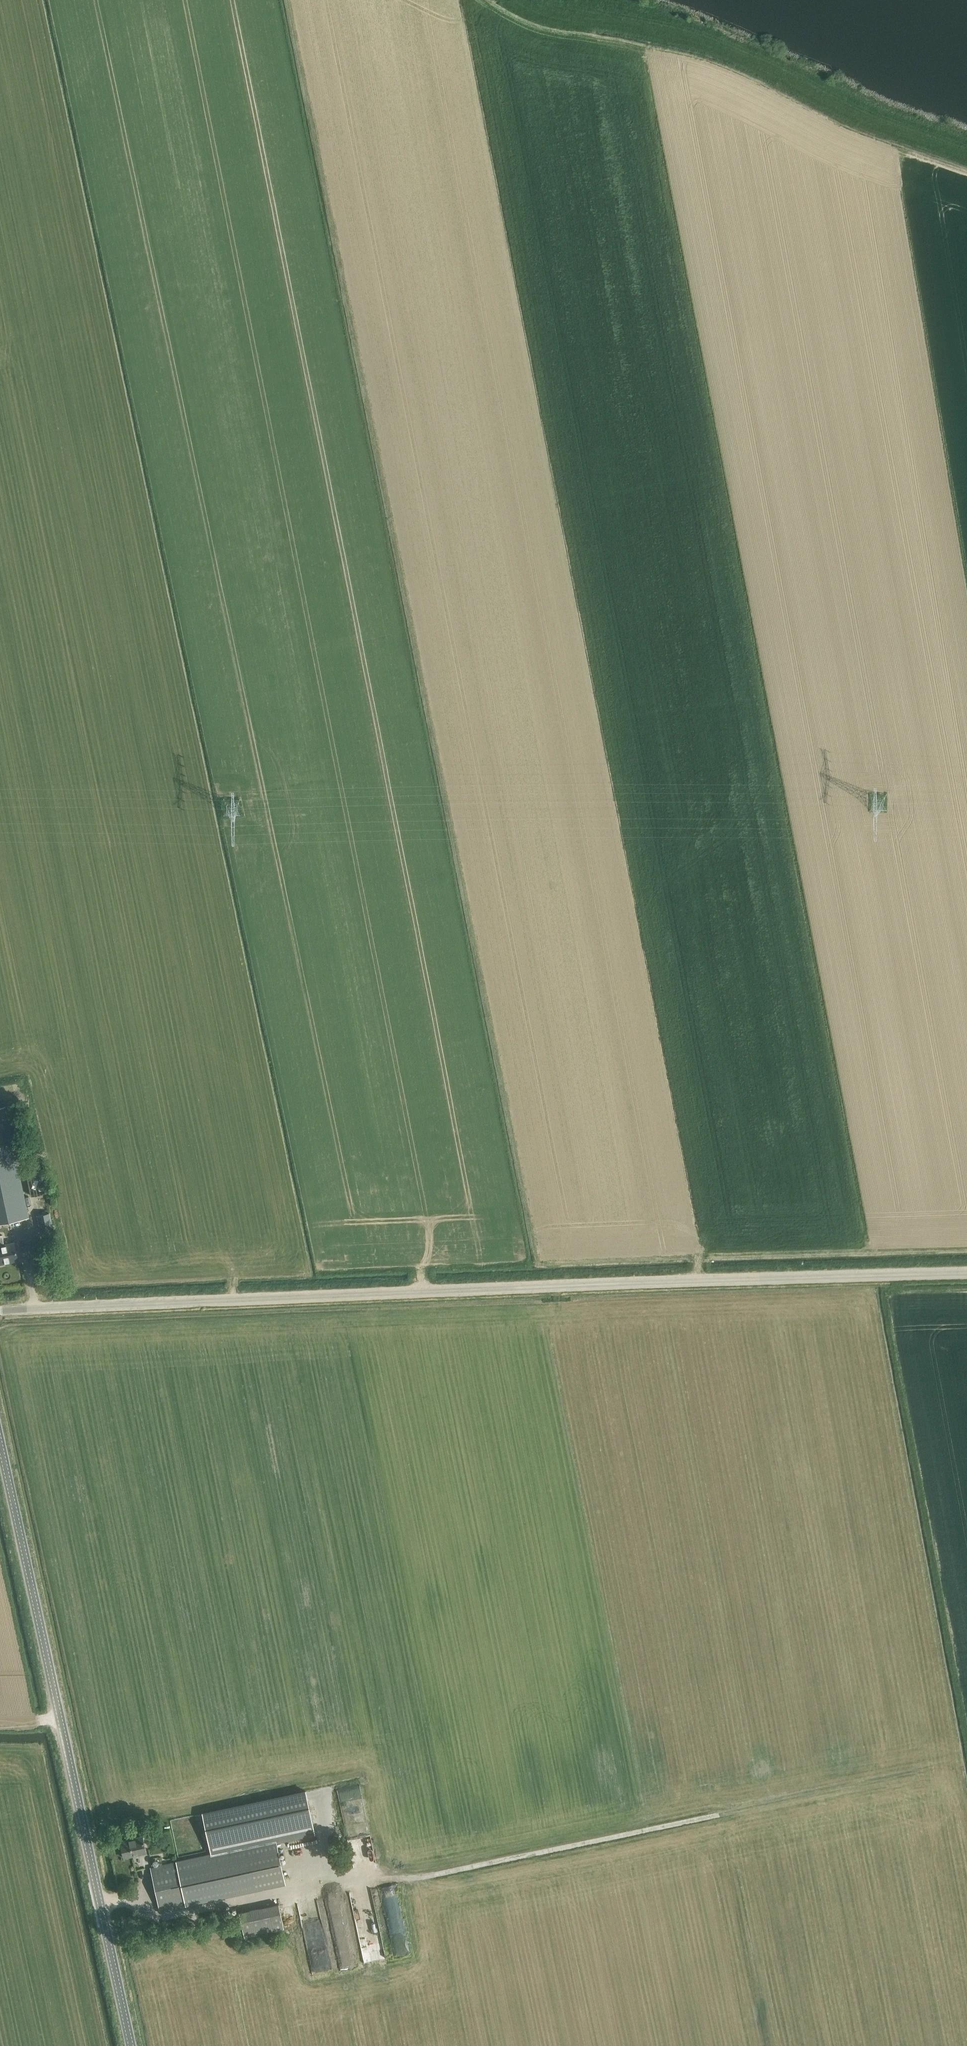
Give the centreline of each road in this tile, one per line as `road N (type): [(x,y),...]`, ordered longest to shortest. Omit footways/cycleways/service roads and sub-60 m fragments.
road 1 (unclassified): [(0,1310),(966,1271)]
road 2 (unclassified): [(133,2045),(0,1436)]

